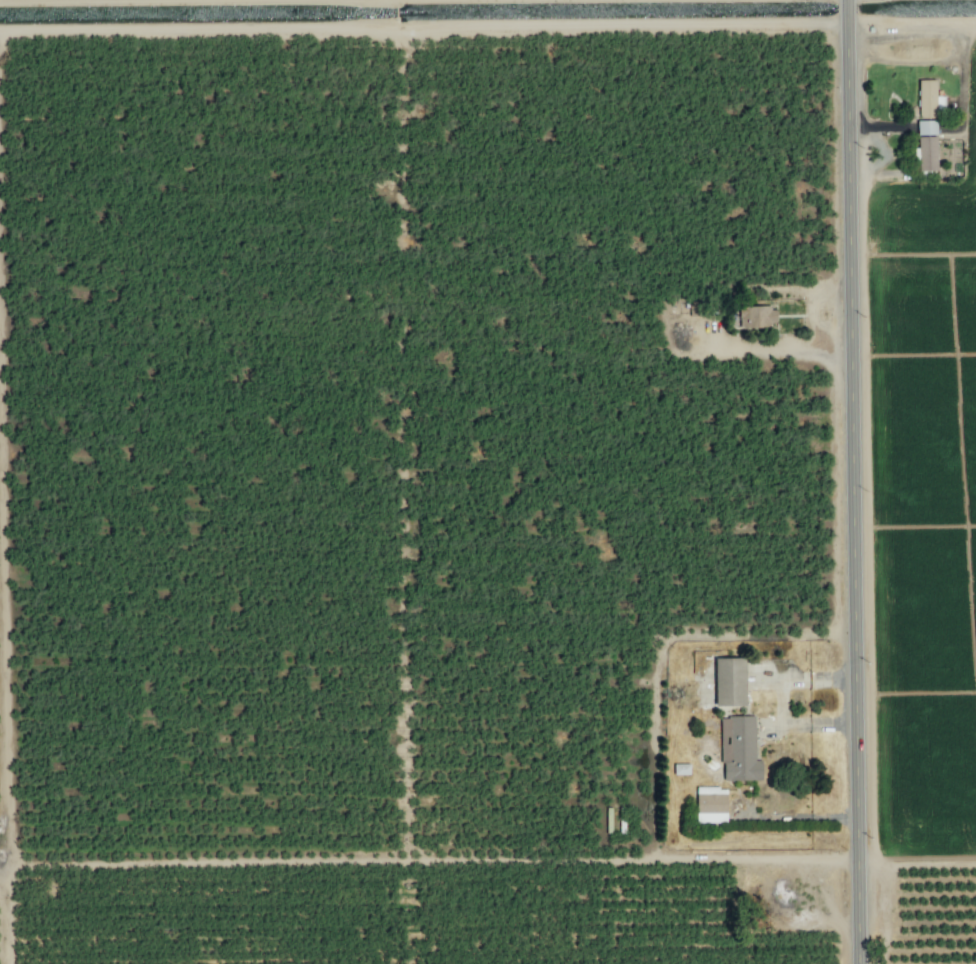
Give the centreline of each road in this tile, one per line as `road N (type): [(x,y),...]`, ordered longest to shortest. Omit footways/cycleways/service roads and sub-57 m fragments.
road 1 (residential): [(860,963),(849,0)]

